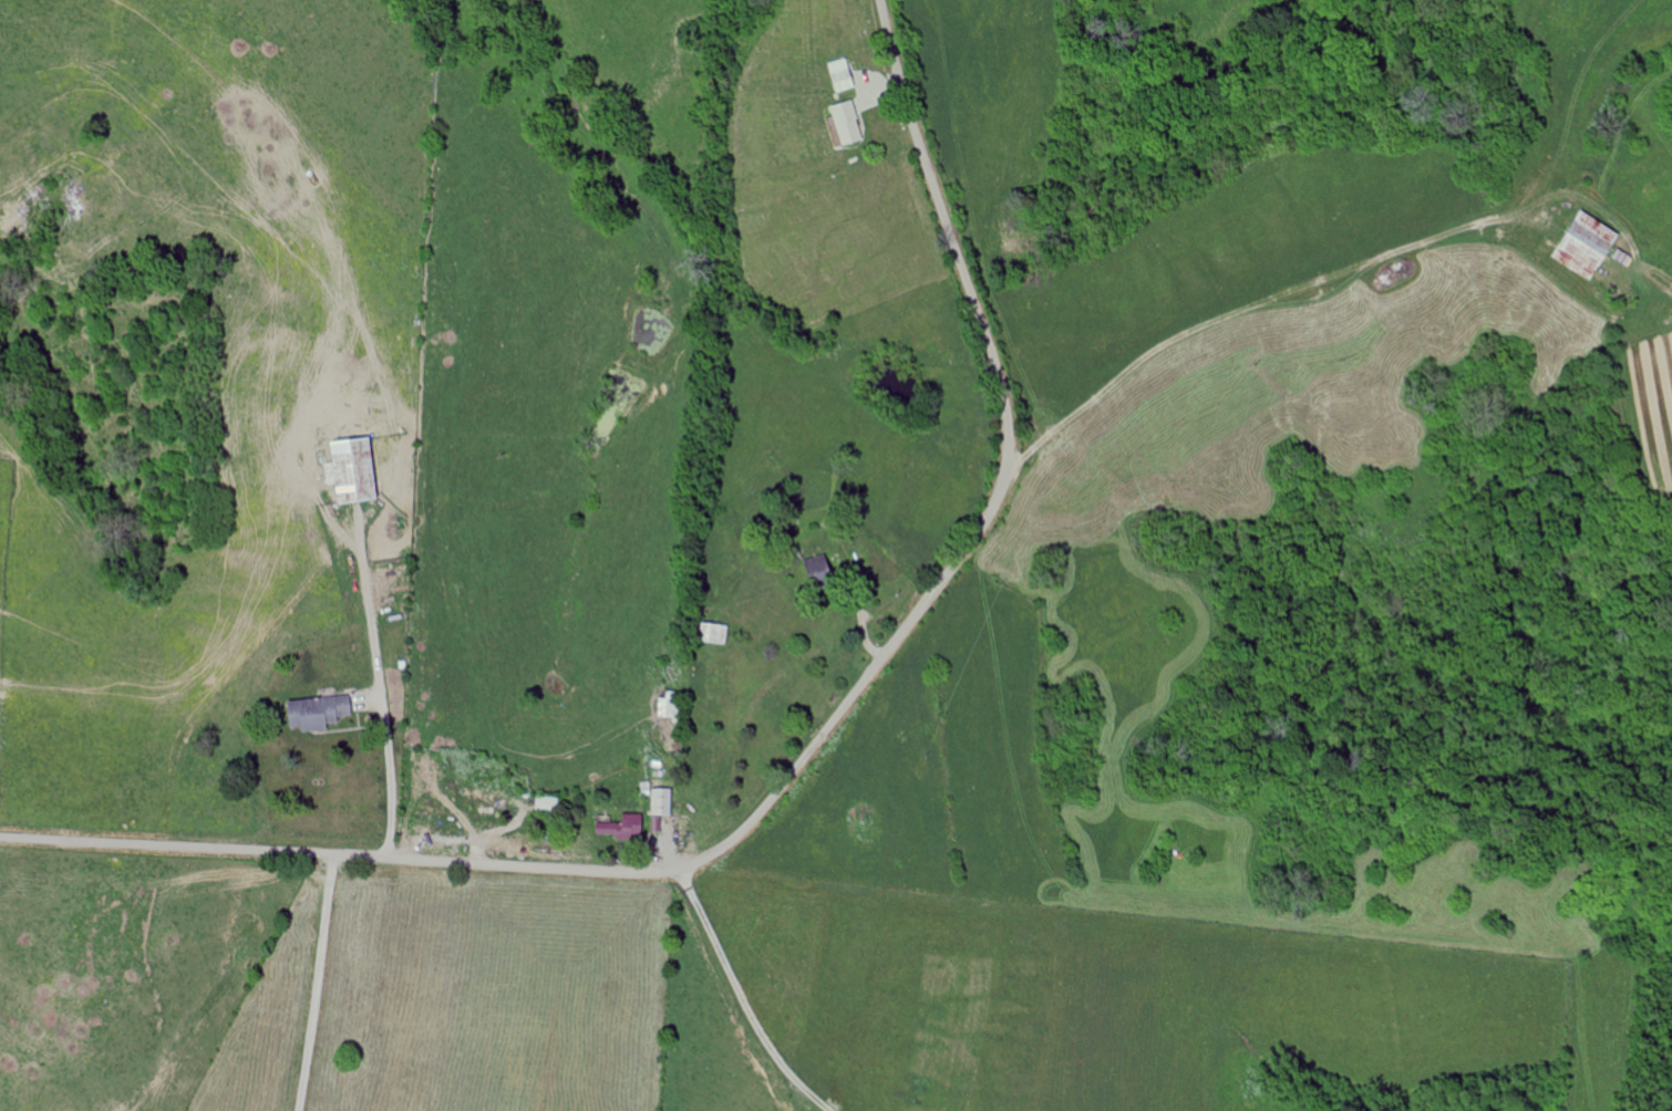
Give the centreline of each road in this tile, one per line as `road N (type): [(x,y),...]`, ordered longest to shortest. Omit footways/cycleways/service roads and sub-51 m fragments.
road 1 (residential): [(334,855),(620,873),(660,872),(710,856),(789,783),(984,526),(1007,468),(1003,386),(912,117),(883,0)]
road 2 (residential): [(1009,447),(1087,413),(1280,302),(1495,247)]
road 3 (residential): [(0,838),(334,855)]

